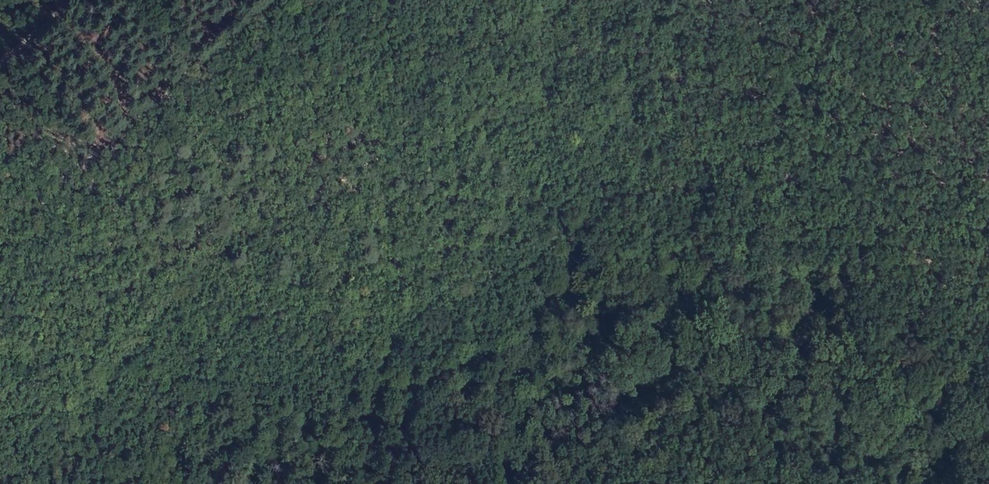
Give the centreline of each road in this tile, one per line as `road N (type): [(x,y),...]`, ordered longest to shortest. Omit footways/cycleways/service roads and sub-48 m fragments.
road 1 (track): [(0,253),(73,169),(272,0)]

